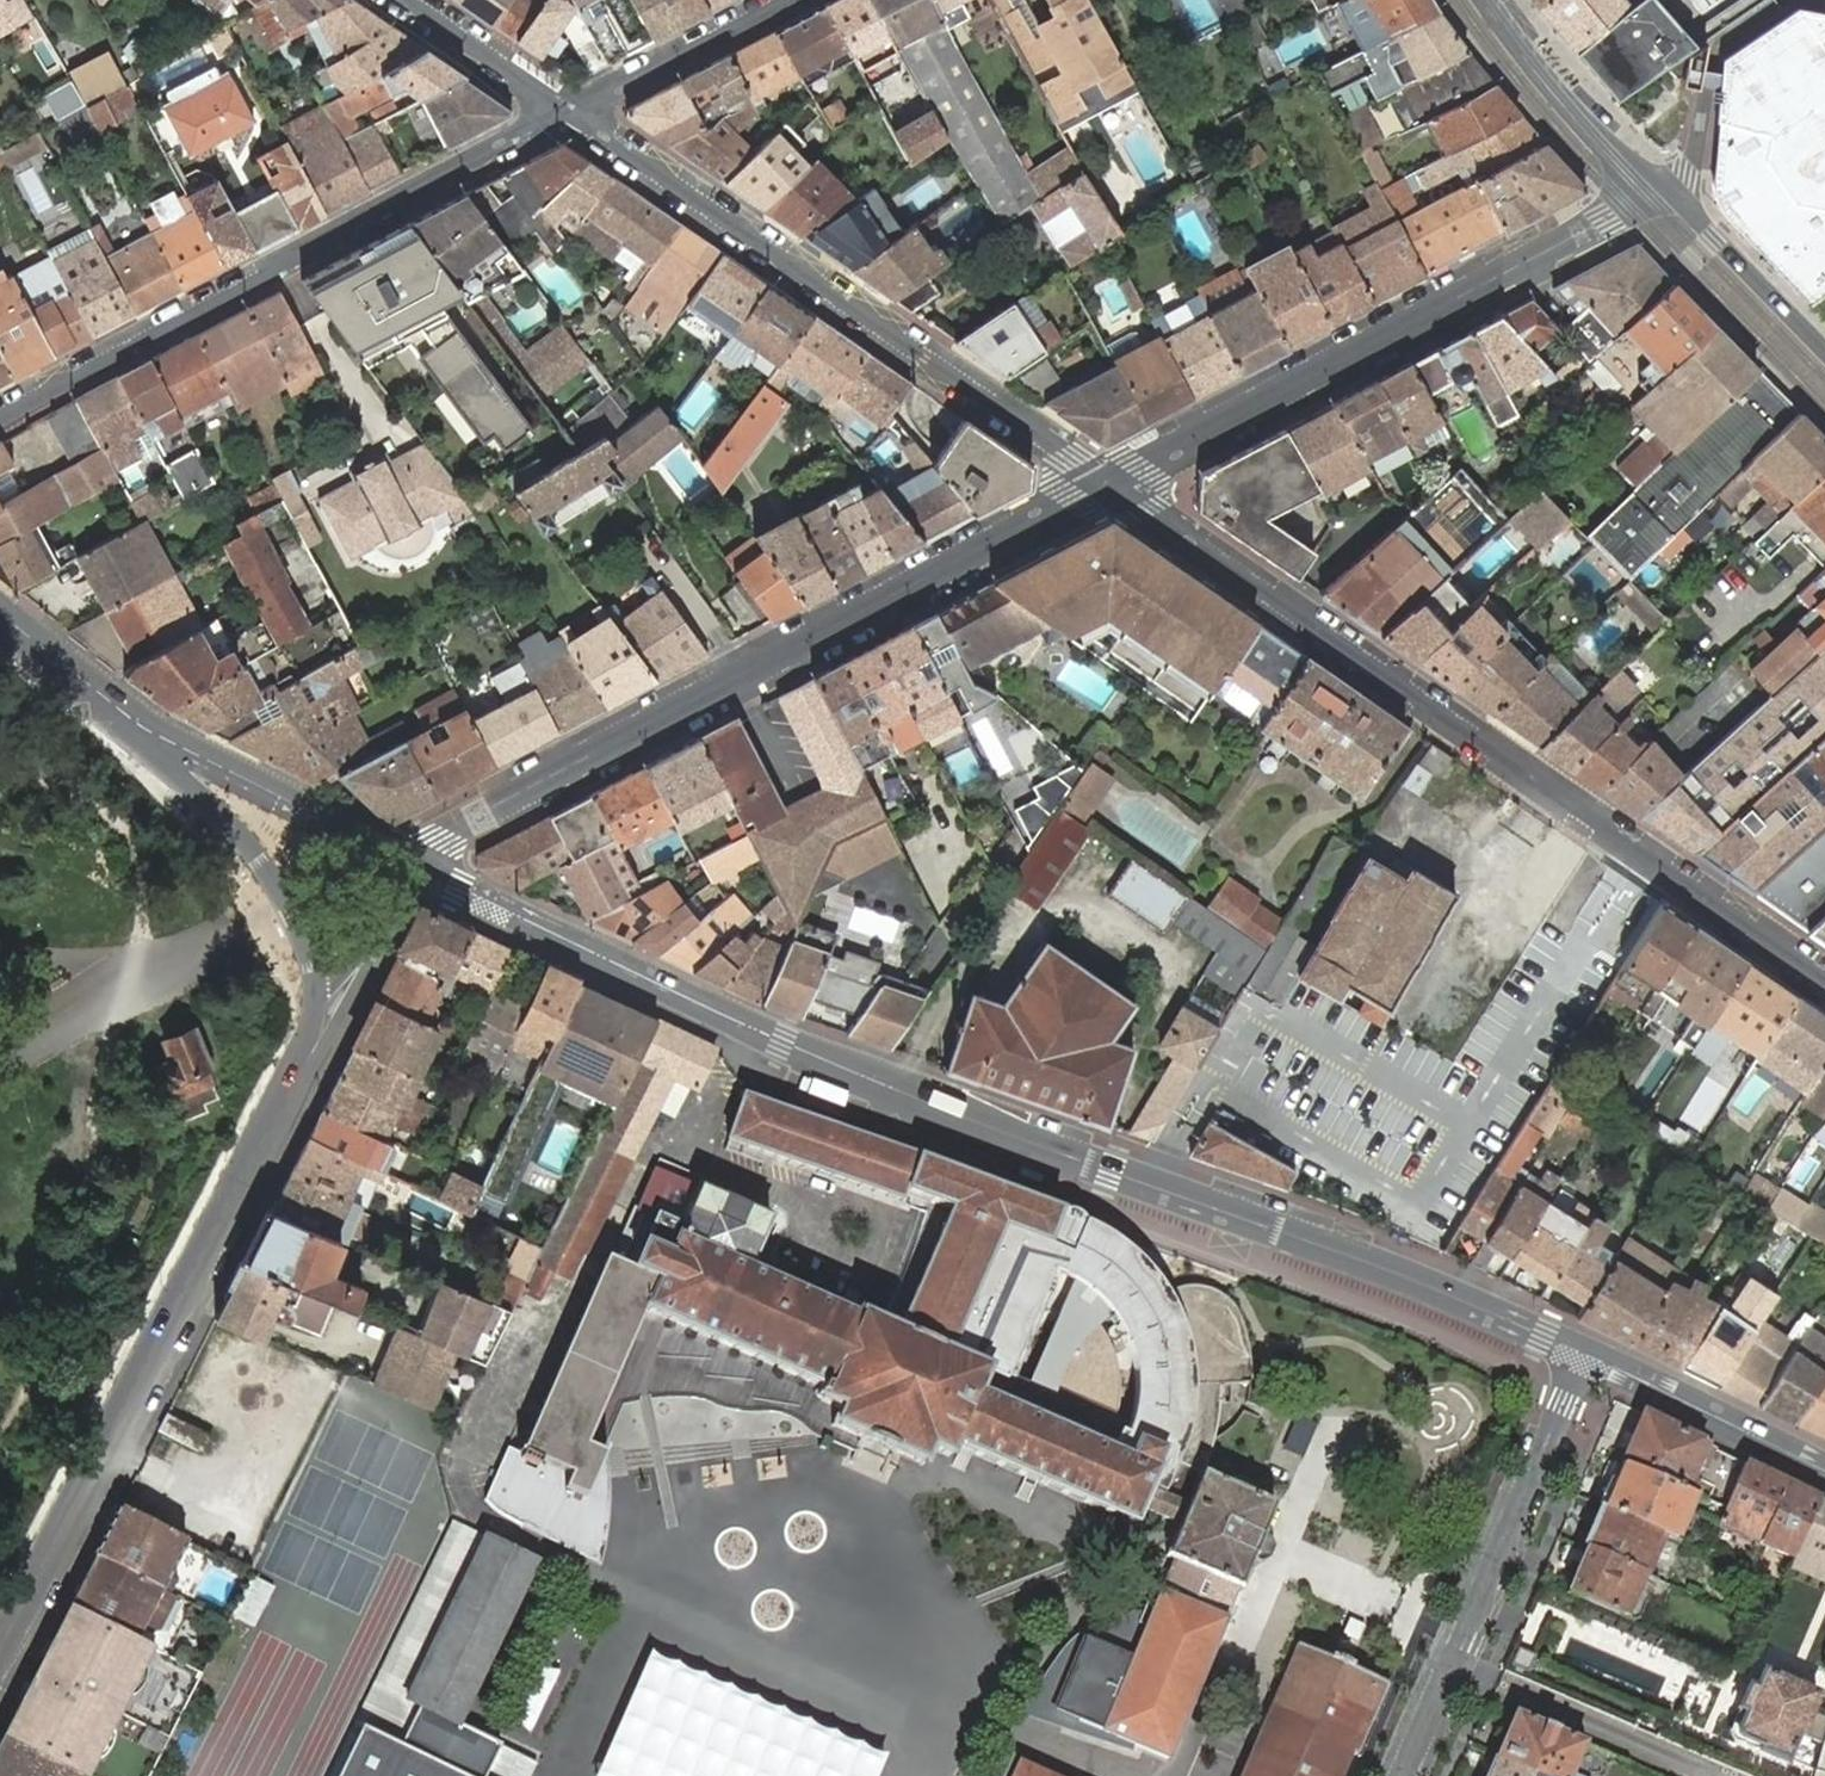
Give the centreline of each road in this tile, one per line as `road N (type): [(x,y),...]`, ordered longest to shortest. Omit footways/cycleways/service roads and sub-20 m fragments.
road 1 (tertiary): [(1585,1351),(1265,1221),(786,1044),(416,863)]
road 2 (residential): [(1109,482),(1824,978)]
road 3 (residential): [(416,863),(433,838),(1109,482)]
road 4 (residential): [(317,996),(316,1048),(0,1652)]
road 5 (residential): [(571,110),(1109,482)]
road 6 (residential): [(571,110),(0,410)]
road 7 (residential): [(1109,482),(1592,227),(1672,194)]
road 8 (residential): [(1585,1351),(1452,1656)]
road 9 (residential): [(149,733),(277,885),(307,946),(317,996)]
road 10 (tertiary): [(416,863),(149,733)]
road 11 (residential): [(1452,1656),(1722,1775)]
road 12 (secondary): [(1672,194),(1569,113),(1482,0)]
road 13 (tertiary): [(1824,1467),(1585,1351)]
road 14 (residential): [(571,110),(779,0)]
road 15 (secondary): [(1824,351),(1672,194)]
road 16 (residential): [(413,0),(571,110)]
road 17 (tertiary): [(149,733),(0,614)]
road 18 (residential): [(416,863),(367,957),(317,996)]
road 19 (residential): [(1452,1656),(1401,1775)]

